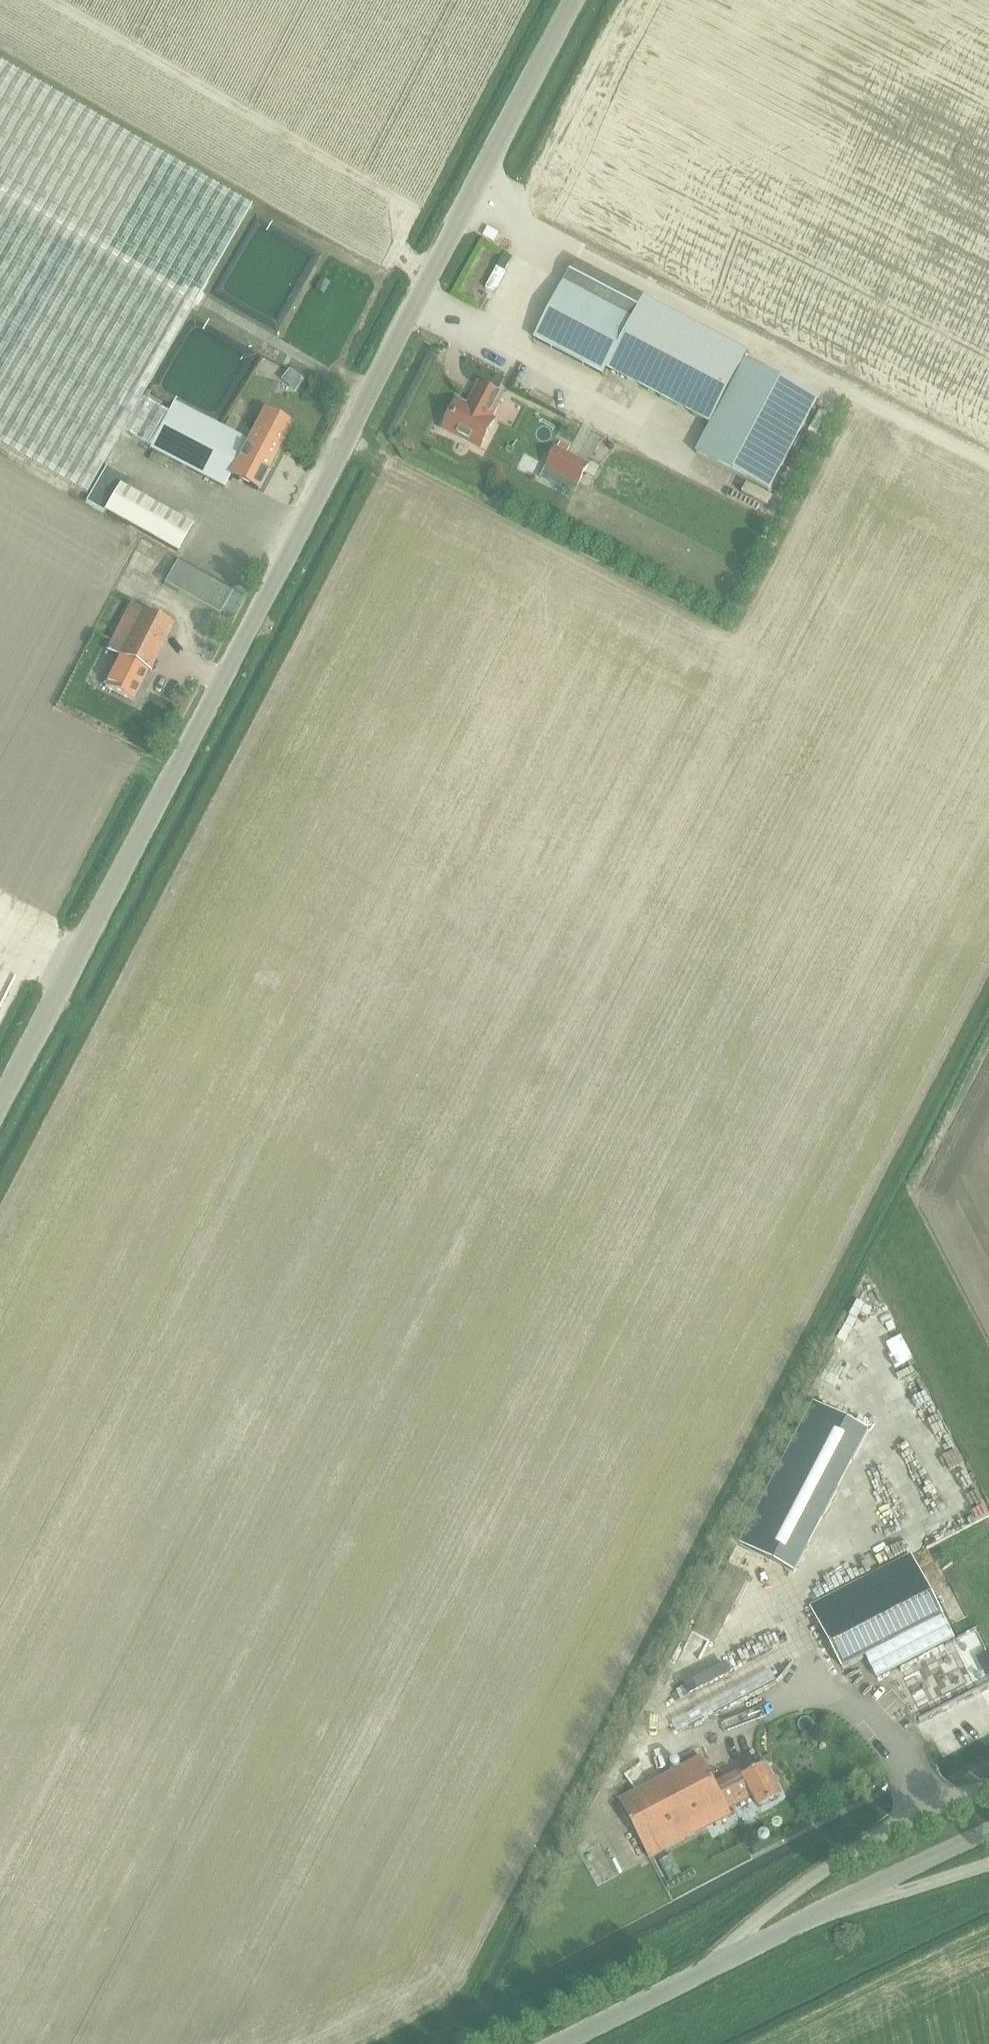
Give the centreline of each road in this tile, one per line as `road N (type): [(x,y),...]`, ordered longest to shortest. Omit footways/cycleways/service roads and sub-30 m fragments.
road 1 (tertiary): [(0,1101),(573,0)]
road 2 (track): [(988,458),(580,251)]
road 3 (tertiary): [(559,2043),(832,1906)]
road 4 (tertiary): [(832,1906),(988,1831)]
road 5 (unclassified): [(988,1866),(832,1906)]

